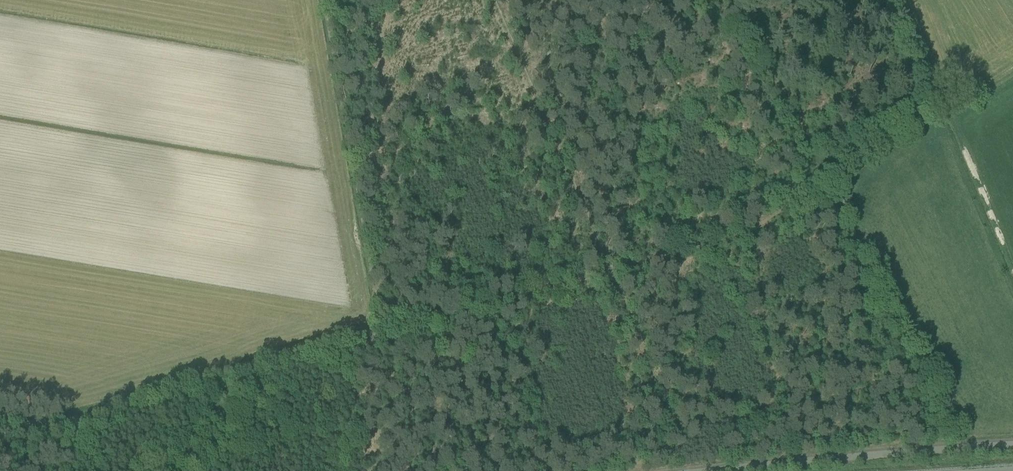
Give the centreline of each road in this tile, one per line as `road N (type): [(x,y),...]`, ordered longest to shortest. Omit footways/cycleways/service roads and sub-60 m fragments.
road 1 (unclassified): [(713,470),(1012,442)]

